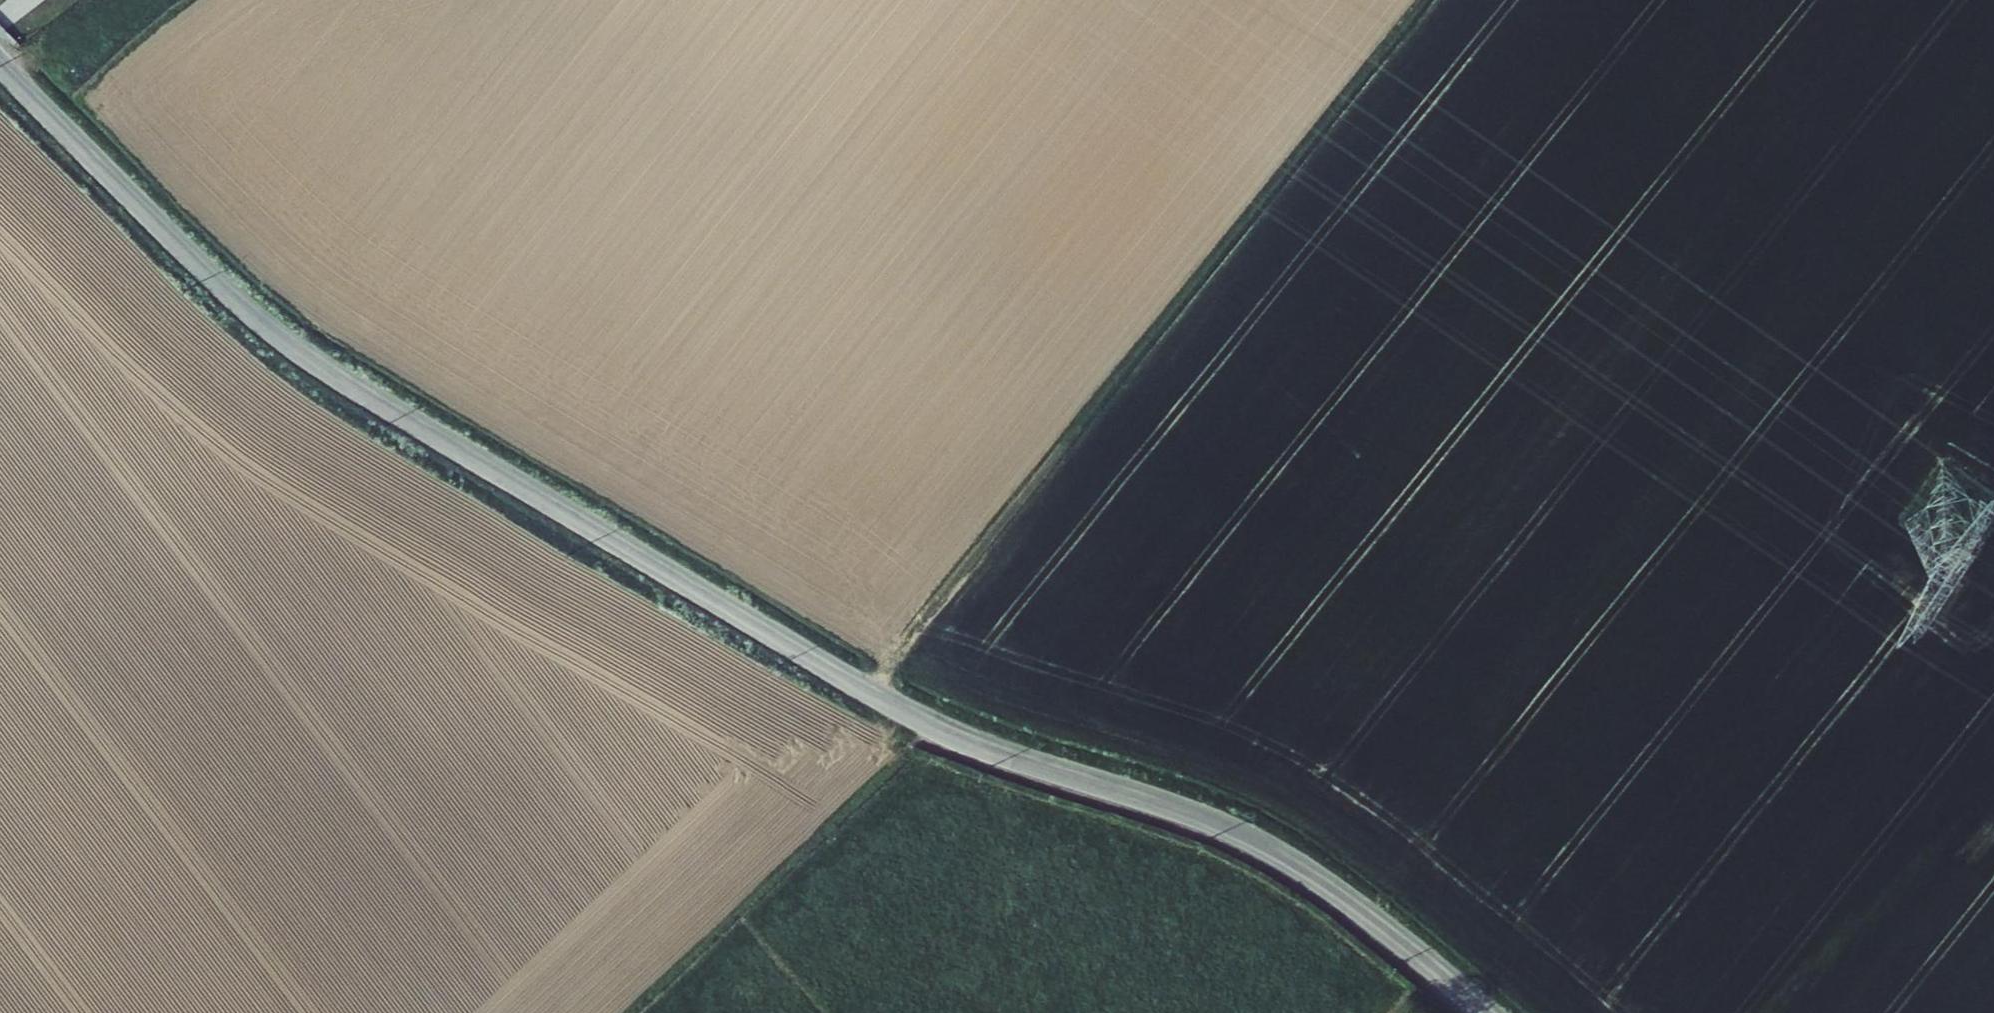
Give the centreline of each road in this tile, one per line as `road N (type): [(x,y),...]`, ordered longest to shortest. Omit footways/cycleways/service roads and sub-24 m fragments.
road 1 (unclassified): [(1488,1012),(1278,853),(1185,811),(920,720),(366,393),(241,302),(0,65)]
road 2 (track): [(876,695),(894,656),(1350,99)]

